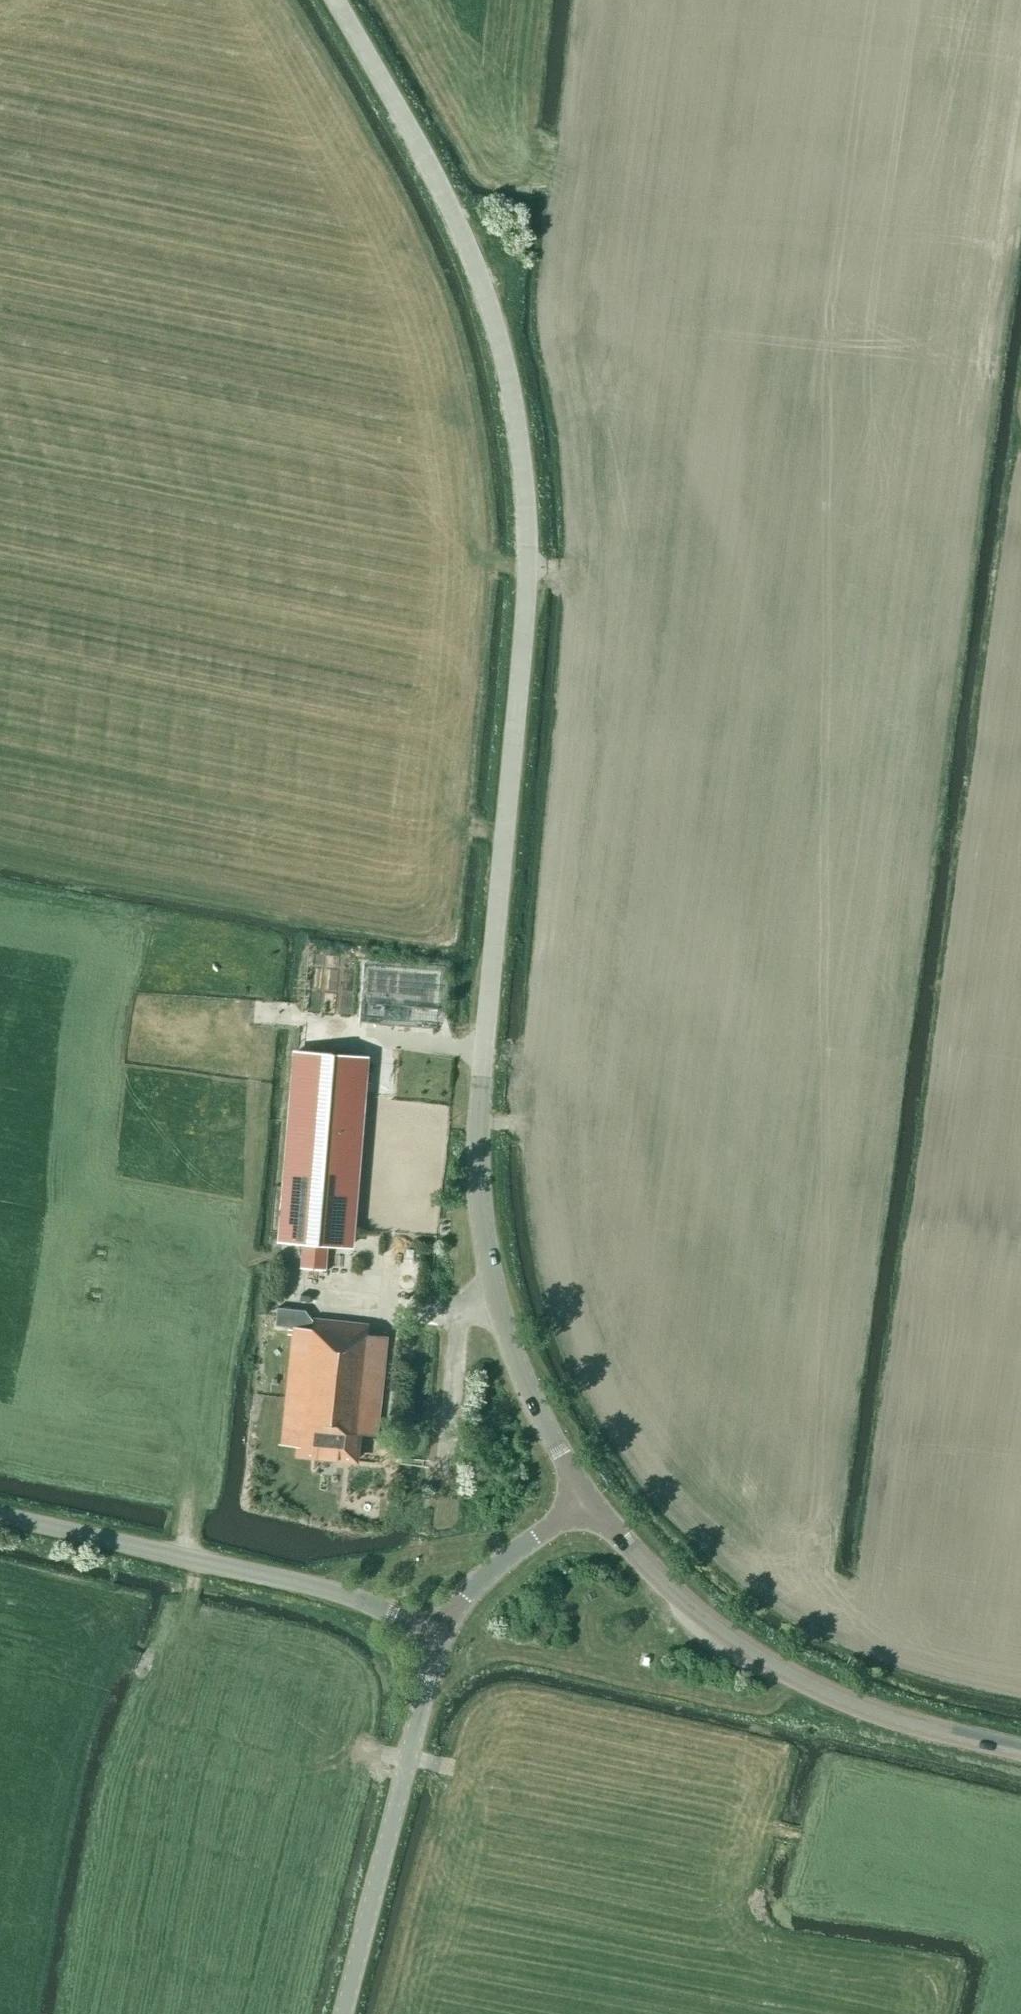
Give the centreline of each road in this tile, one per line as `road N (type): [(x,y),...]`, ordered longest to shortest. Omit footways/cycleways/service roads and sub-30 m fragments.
road 1 (tertiary): [(588,1501),(511,1344),(490,1271),(478,1173),(527,573),(511,392),(462,235),(335,0)]
road 2 (tertiary): [(1020,1750),(890,1717),(788,1672),(683,1600),(588,1501)]
road 3 (tertiary): [(0,1520),(343,1592),(437,1634)]
road 4 (tertiary): [(342,2013),(437,1634)]
road 5 (tertiary): [(437,1634),(489,1574),(588,1501)]

